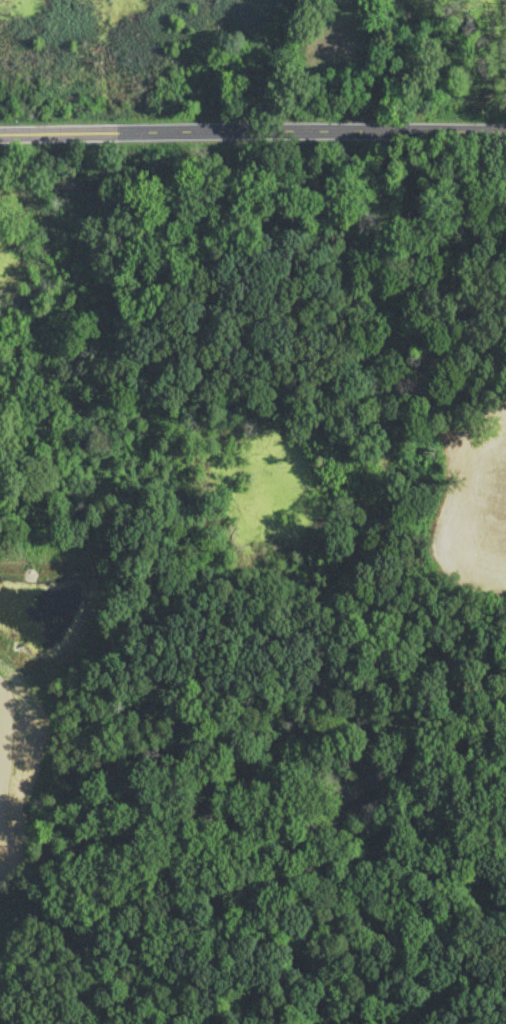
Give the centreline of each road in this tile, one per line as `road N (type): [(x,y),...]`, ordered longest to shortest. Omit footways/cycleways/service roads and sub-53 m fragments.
road 1 (tertiary): [(201,134),(505,136)]
road 2 (tertiary): [(0,136),(201,134)]

